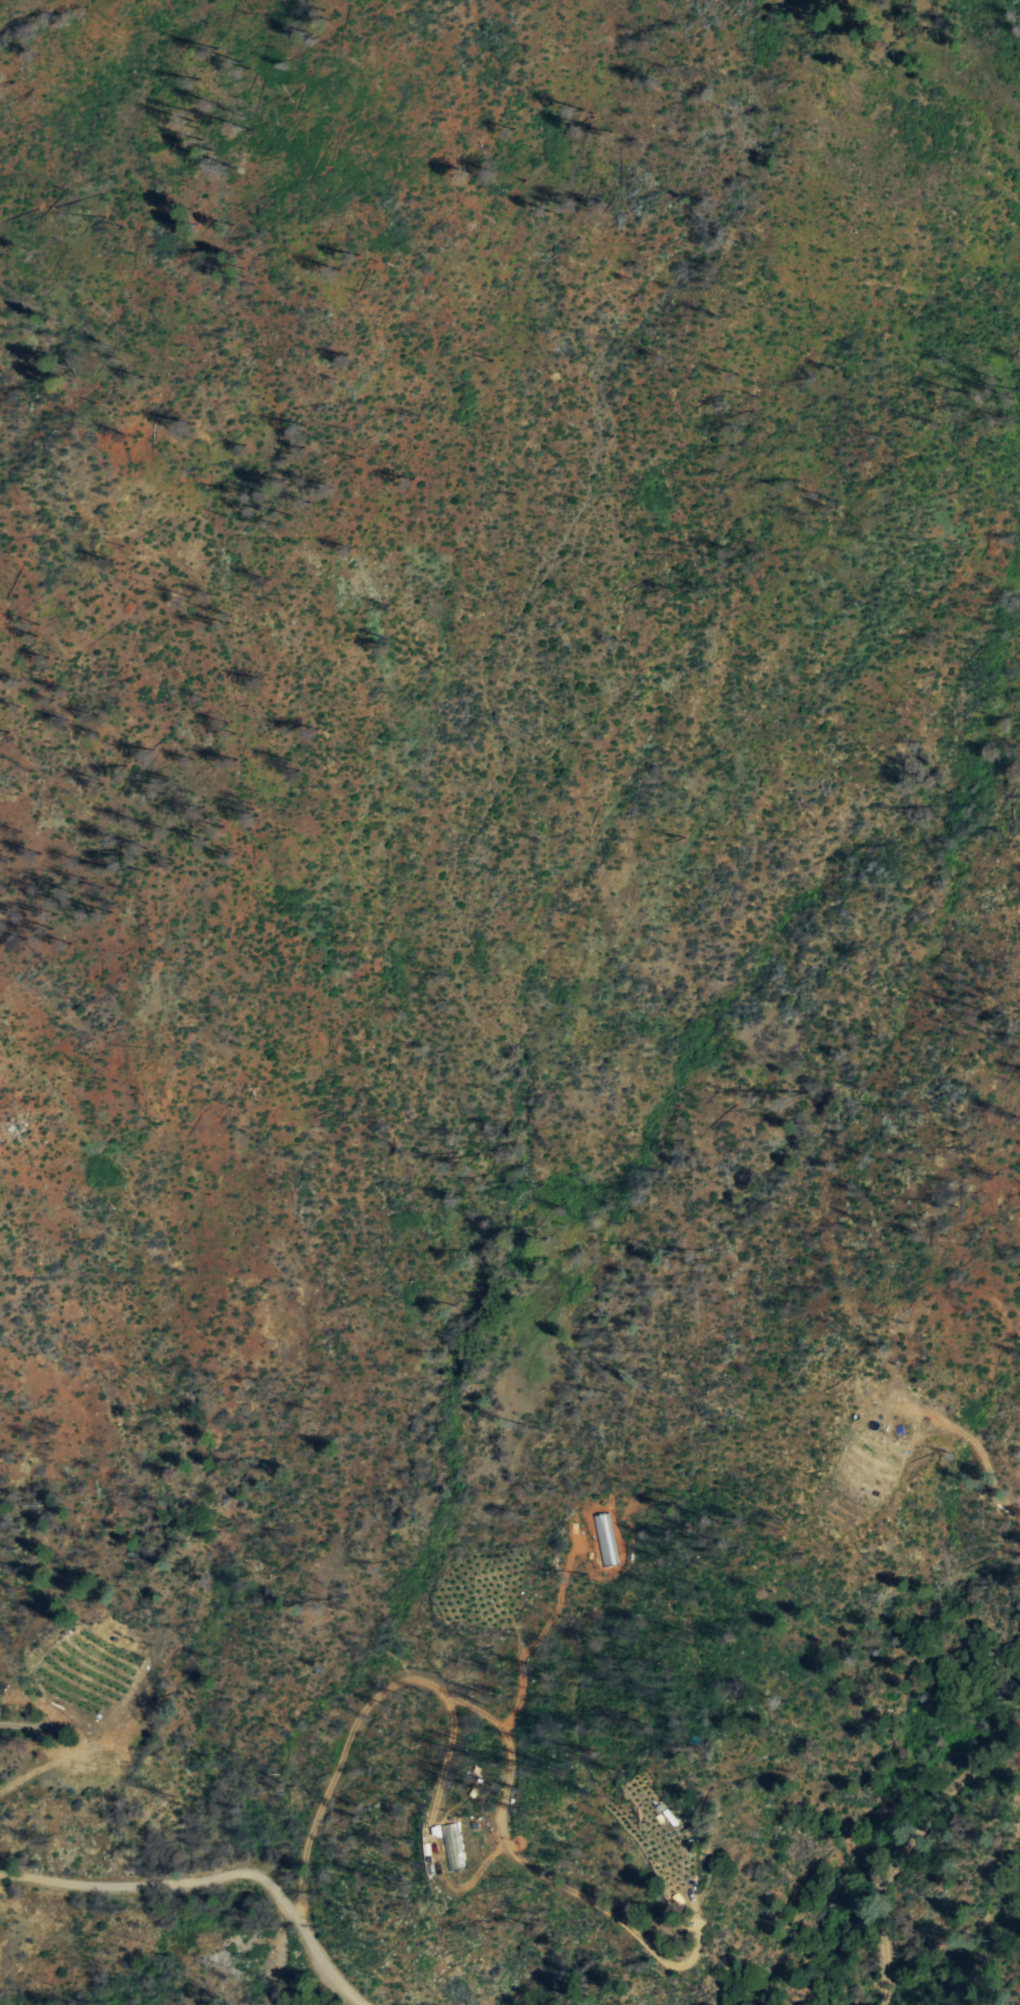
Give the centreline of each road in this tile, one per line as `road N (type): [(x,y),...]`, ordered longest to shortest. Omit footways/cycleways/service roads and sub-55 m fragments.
road 1 (residential): [(365,2004),(322,1965),(284,1904),(254,1875),(145,1888),(0,1875)]

